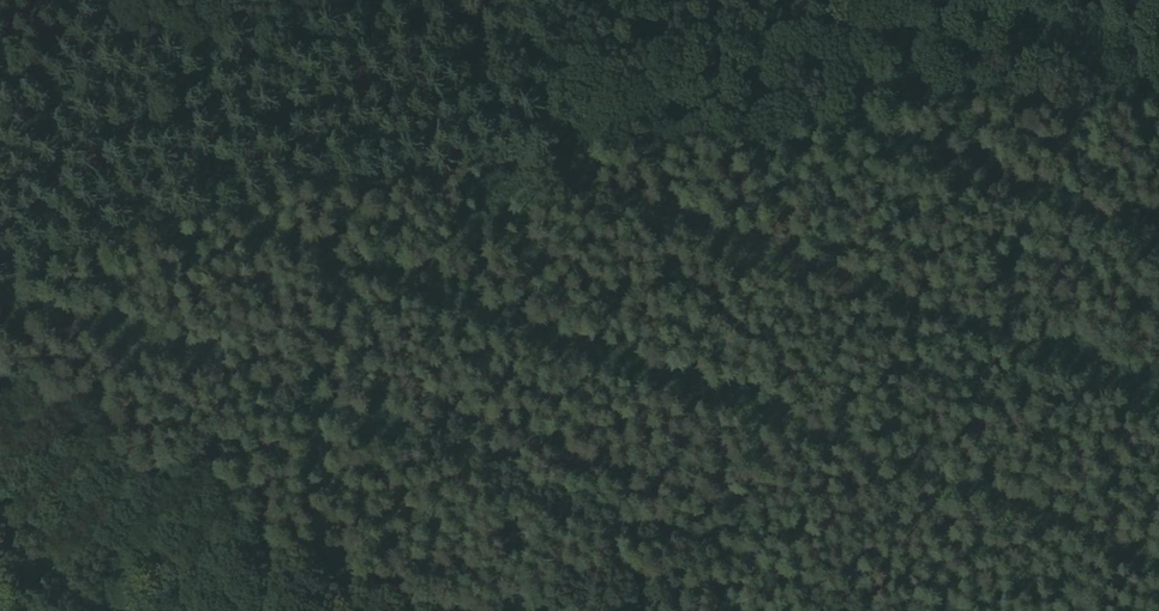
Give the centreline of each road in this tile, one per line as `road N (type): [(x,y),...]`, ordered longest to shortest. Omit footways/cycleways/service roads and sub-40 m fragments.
road 1 (track): [(152,222),(552,153),(868,120),(1158,118)]
road 2 (track): [(0,51),(122,172),(152,222),(205,267),(308,347),(649,517),(690,571),(701,610)]
road 3 (track): [(81,610),(0,519)]

